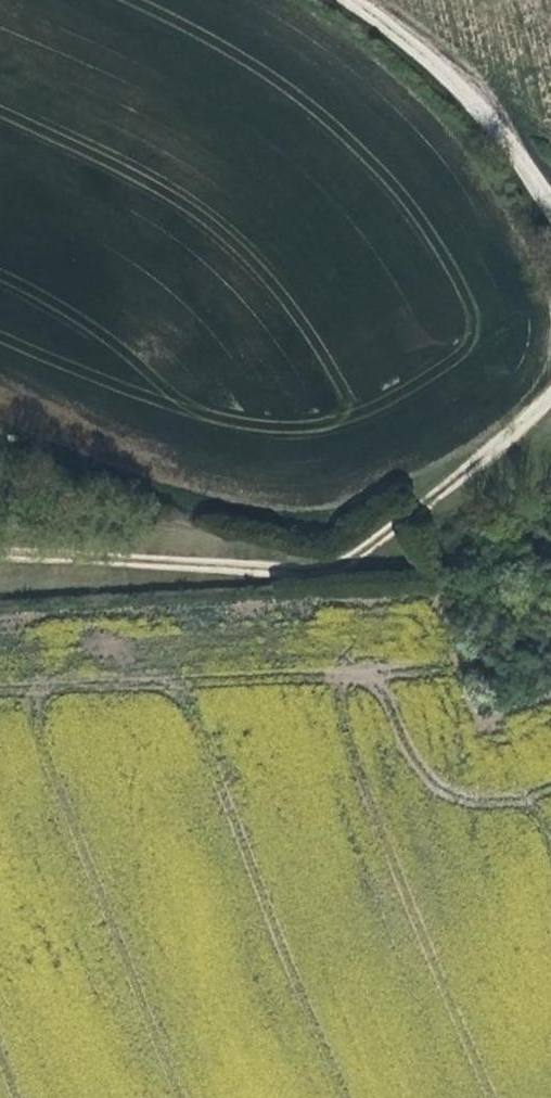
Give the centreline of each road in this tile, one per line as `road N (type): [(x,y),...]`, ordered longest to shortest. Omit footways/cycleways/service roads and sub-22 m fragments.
road 1 (track): [(550,211),(504,137),(348,0)]

